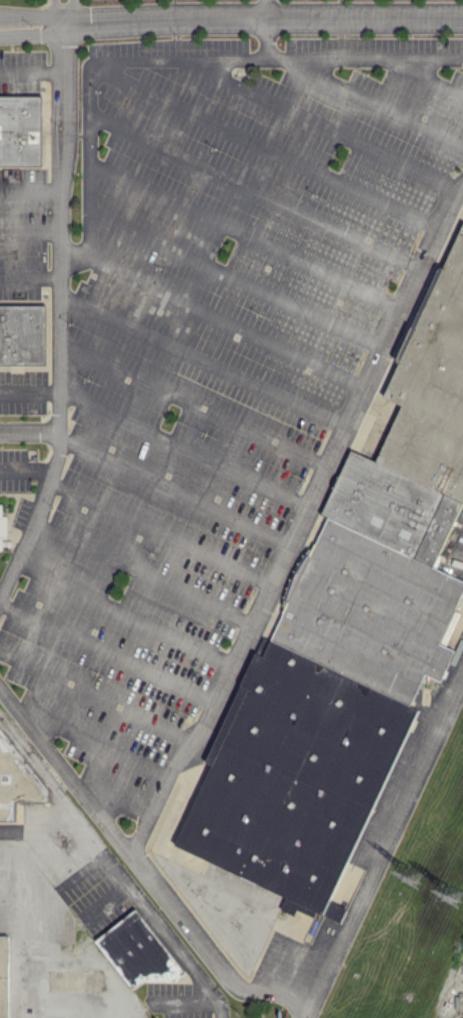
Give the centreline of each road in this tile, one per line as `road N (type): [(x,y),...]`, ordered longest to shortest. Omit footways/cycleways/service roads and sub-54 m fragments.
road 1 (residential): [(0,28),(462,21)]

